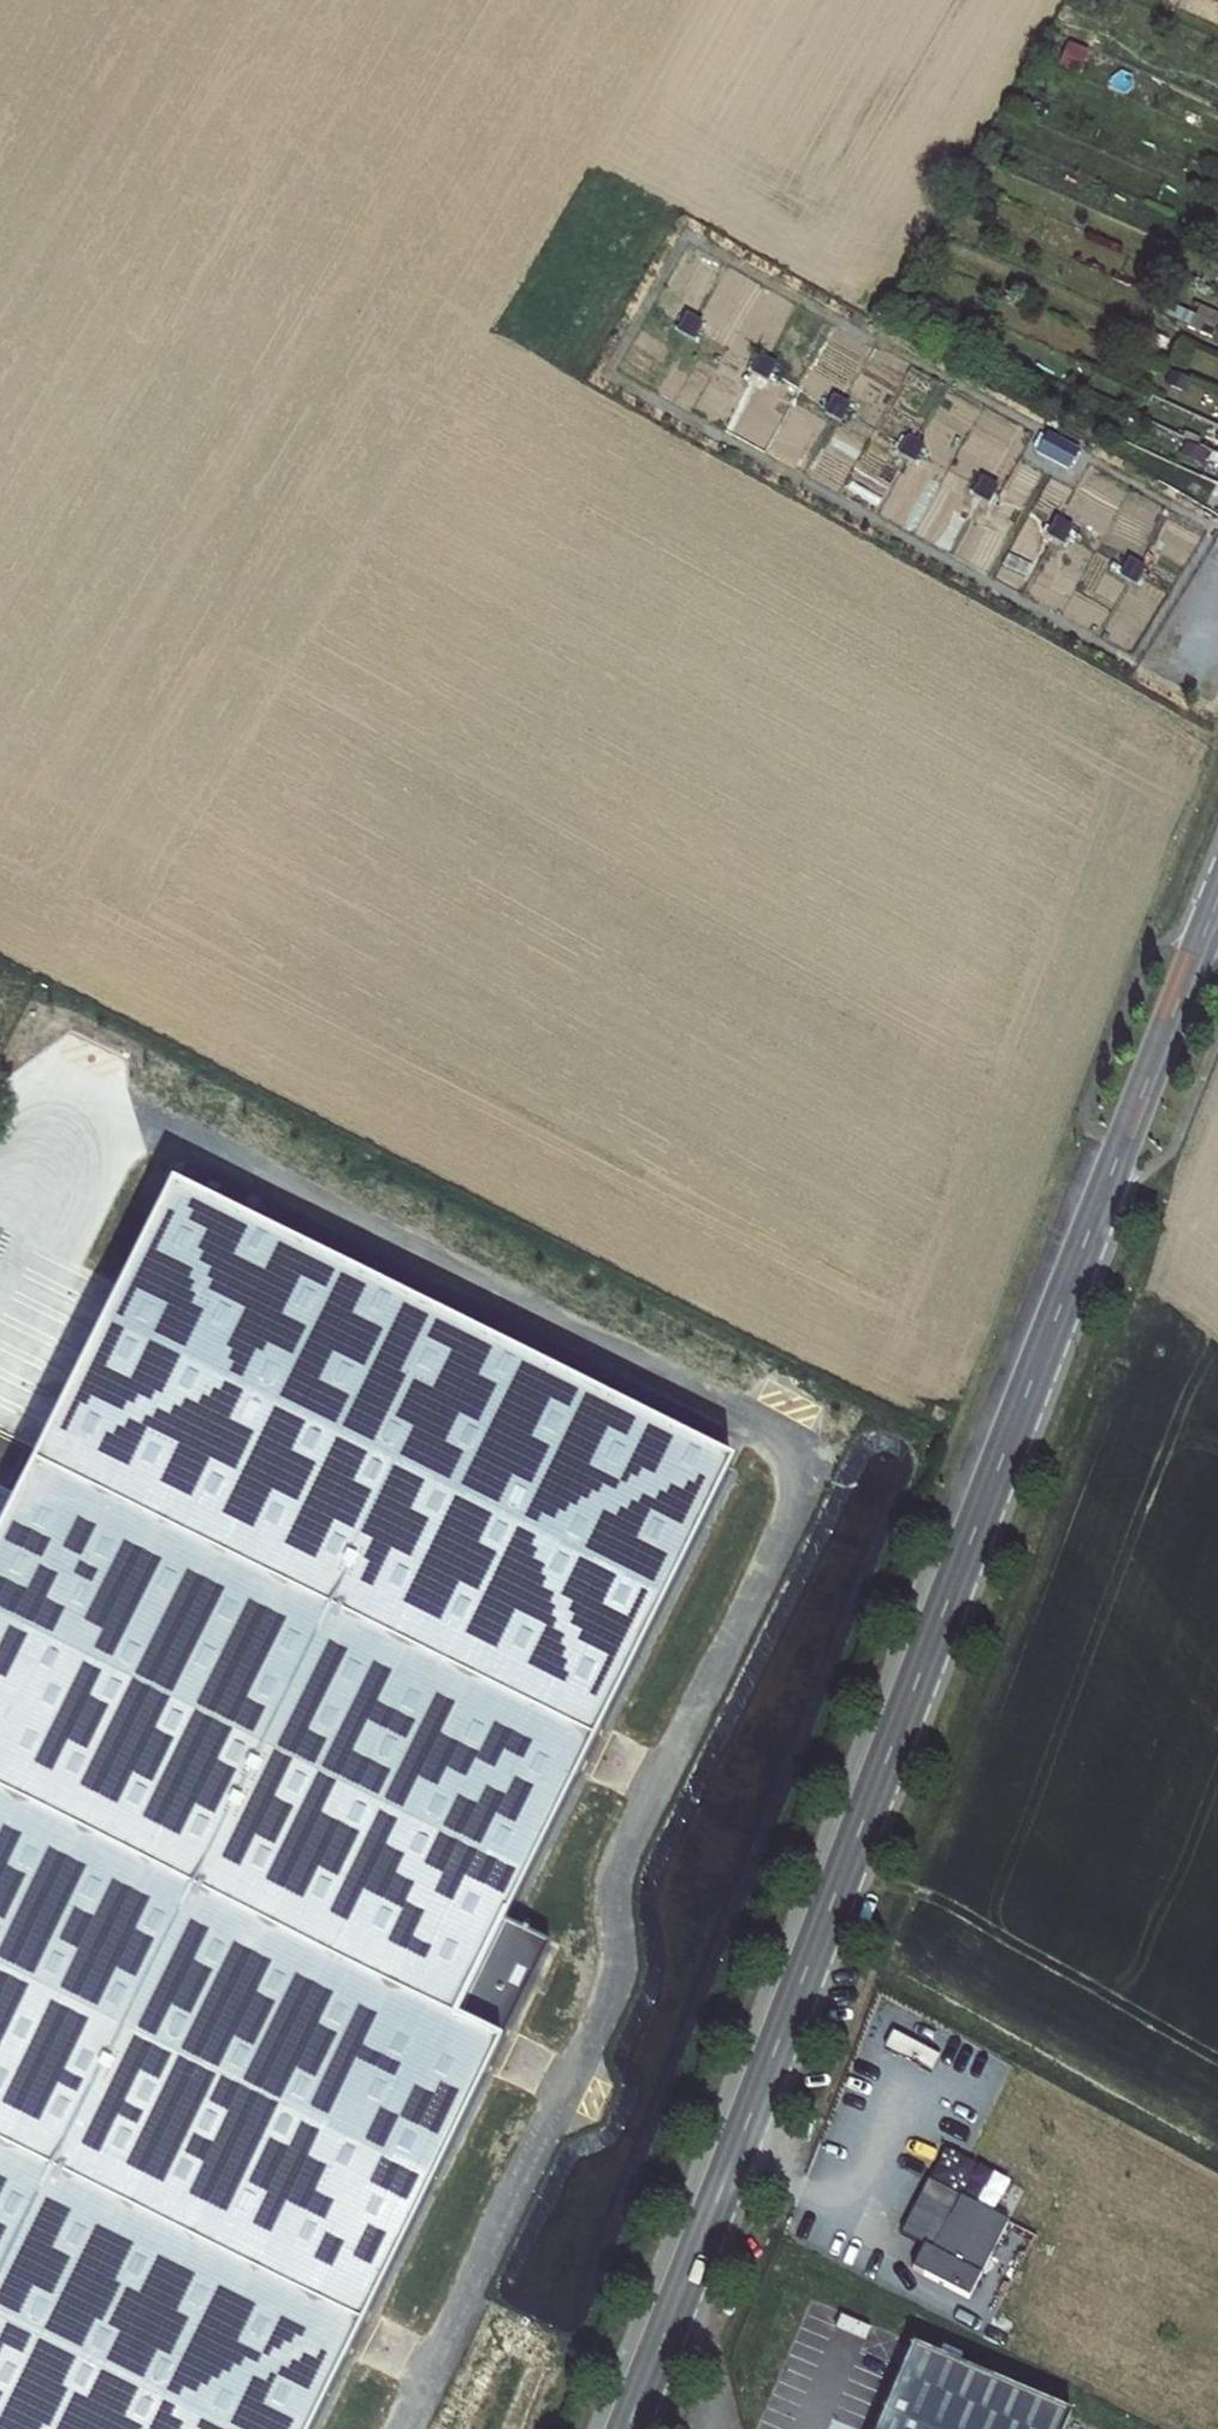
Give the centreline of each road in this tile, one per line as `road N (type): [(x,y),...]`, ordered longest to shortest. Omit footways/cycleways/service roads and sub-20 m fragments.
road 1 (primary): [(625,2428),(1217,902)]

